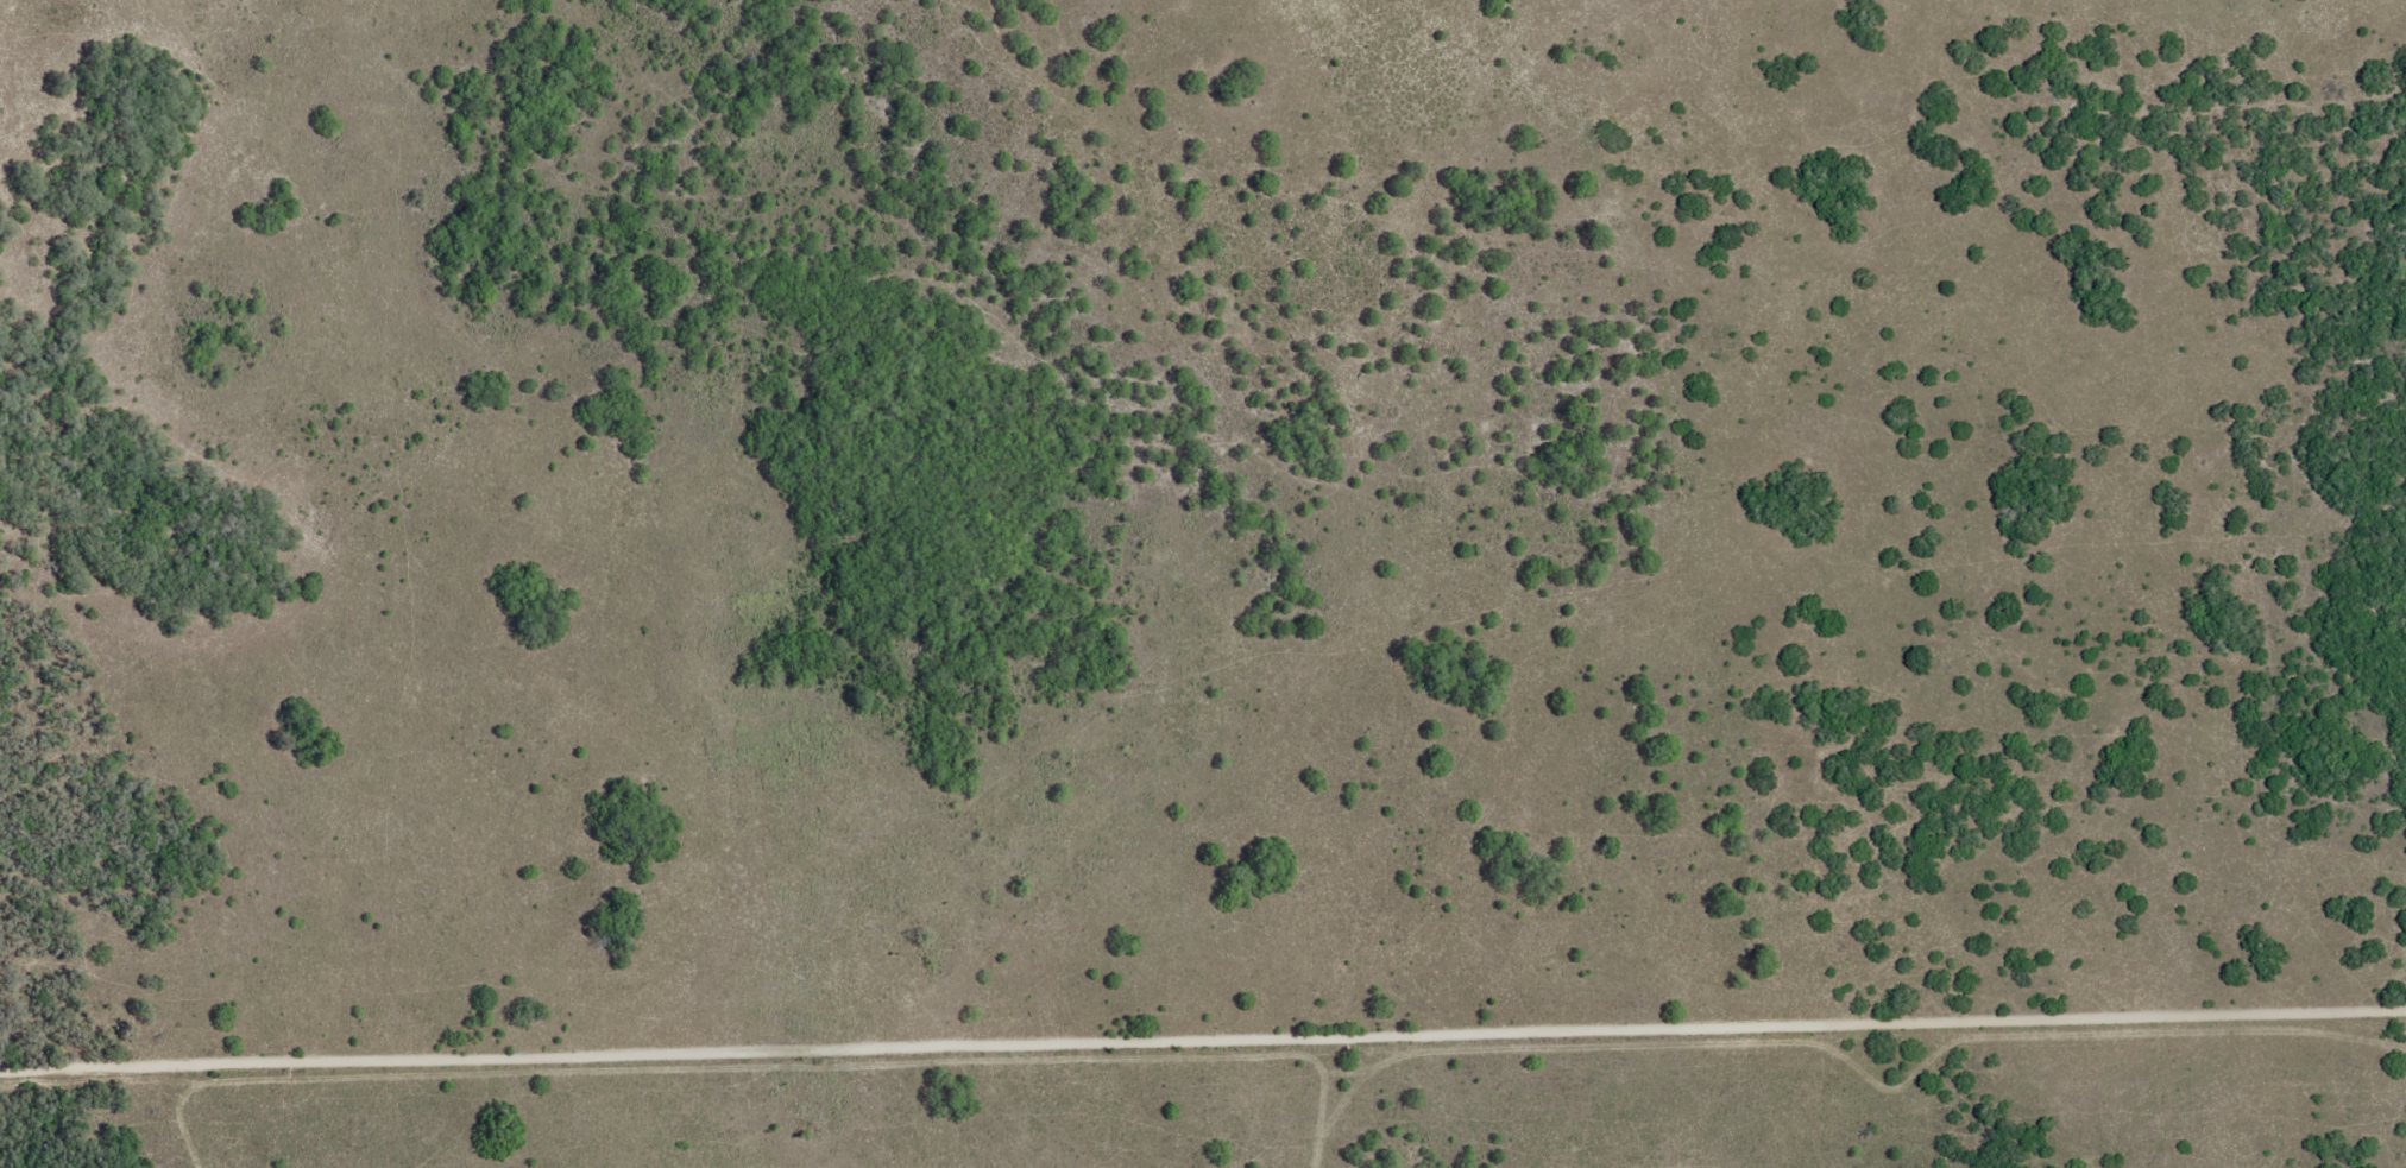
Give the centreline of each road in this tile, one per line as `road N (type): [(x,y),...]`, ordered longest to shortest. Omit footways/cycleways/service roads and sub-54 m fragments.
road 1 (residential): [(2405,852),(2326,782),(2281,696),(2191,285),(2191,131),(2213,86),(2322,0)]

